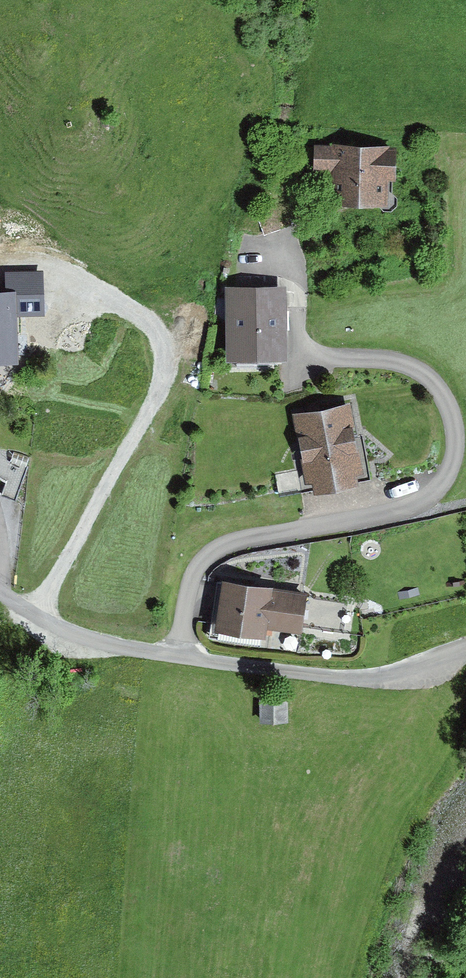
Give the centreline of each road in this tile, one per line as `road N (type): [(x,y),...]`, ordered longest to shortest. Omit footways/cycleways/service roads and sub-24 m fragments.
road 1 (residential): [(177,656),(195,570),(217,547),(408,507),(435,490),(453,458),(452,414),(428,376),(303,346),(288,254)]
road 2 (unclassified): [(177,656),(358,677),(465,649)]
road 3 (unclassified): [(0,592),(66,631),(177,656)]

